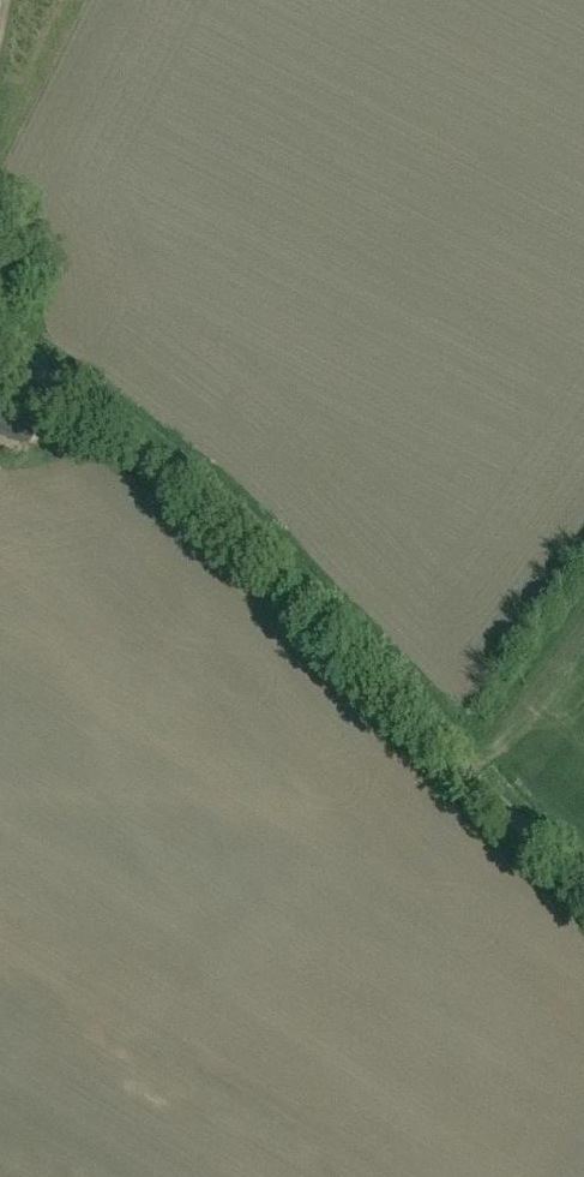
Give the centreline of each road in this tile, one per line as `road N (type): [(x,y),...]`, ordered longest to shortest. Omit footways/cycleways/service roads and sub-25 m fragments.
road 1 (unclassified): [(583,876),(478,784),(207,505),(0,352)]

